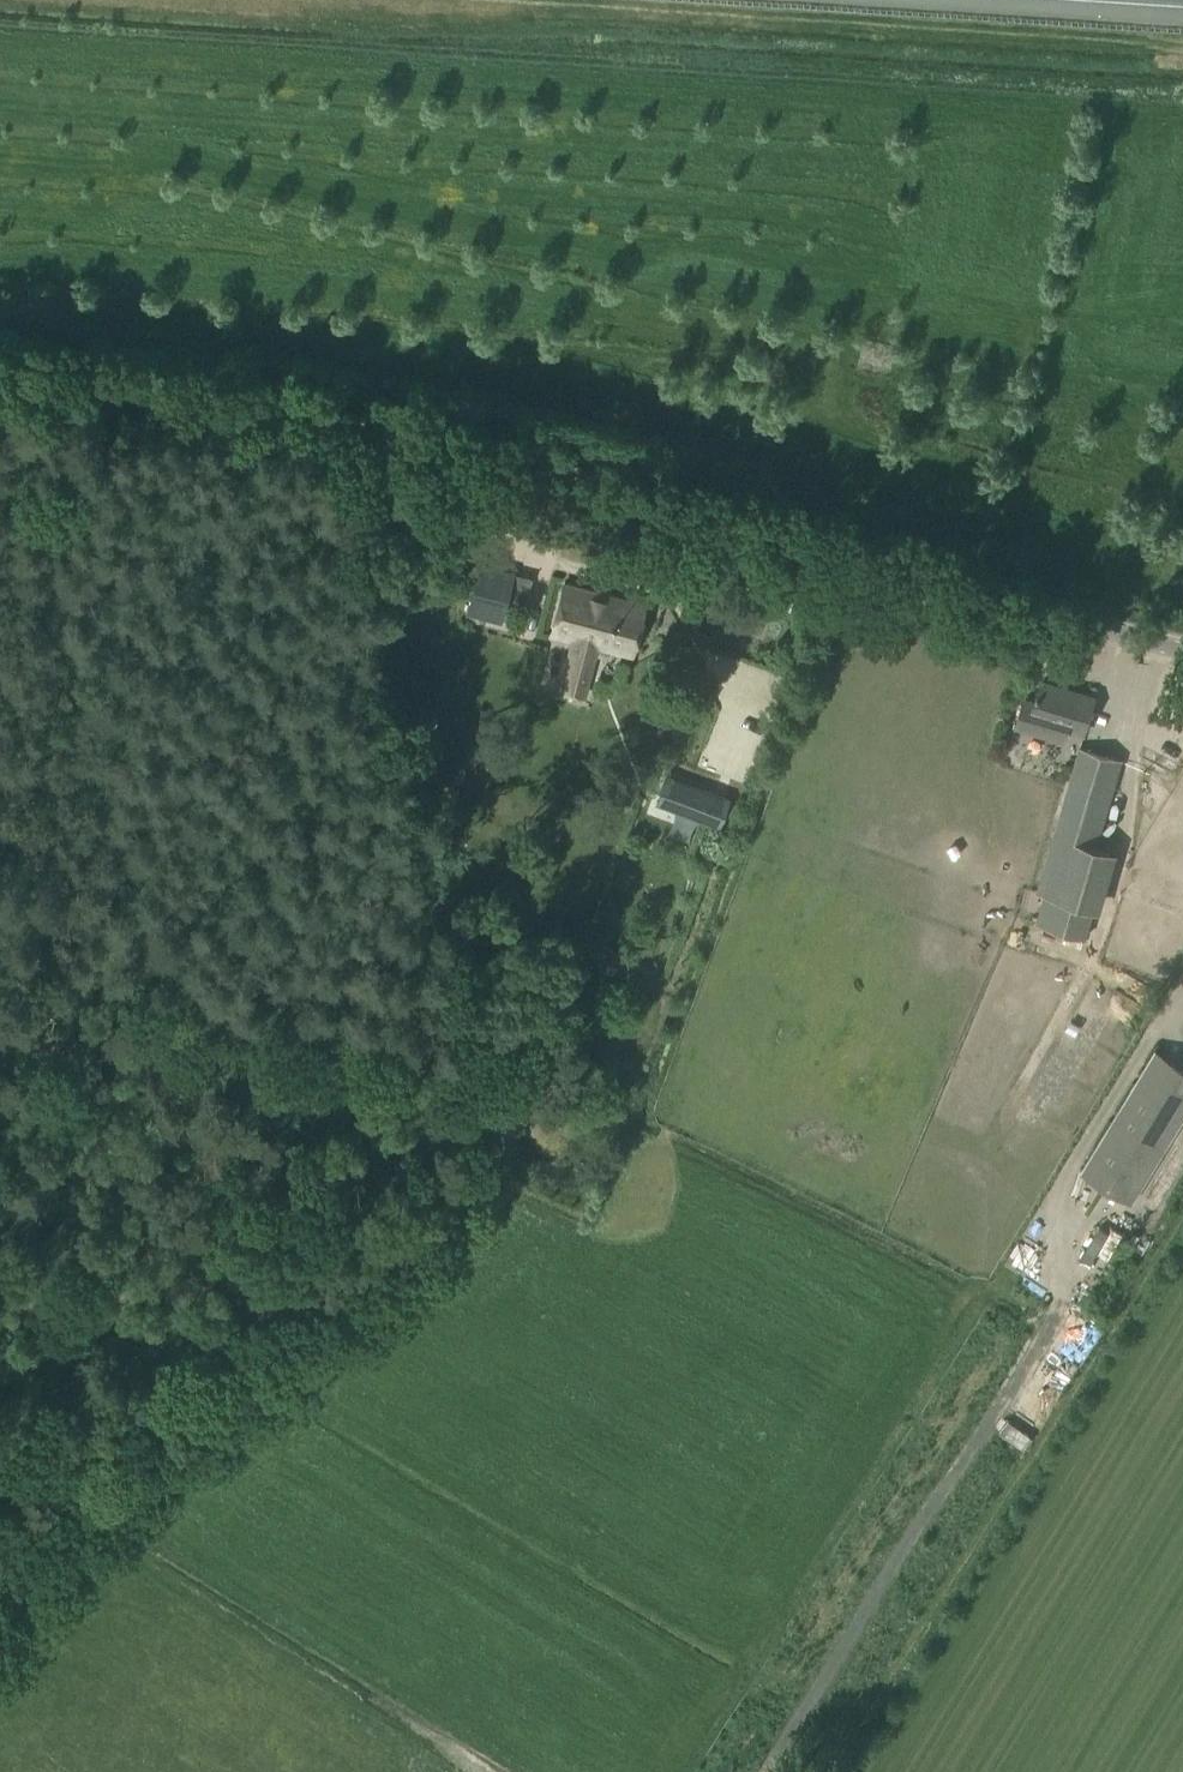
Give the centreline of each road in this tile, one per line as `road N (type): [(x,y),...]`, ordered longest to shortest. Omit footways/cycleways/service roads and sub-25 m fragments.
road 1 (unclassified): [(1182,650),(471,453),(0,371)]

